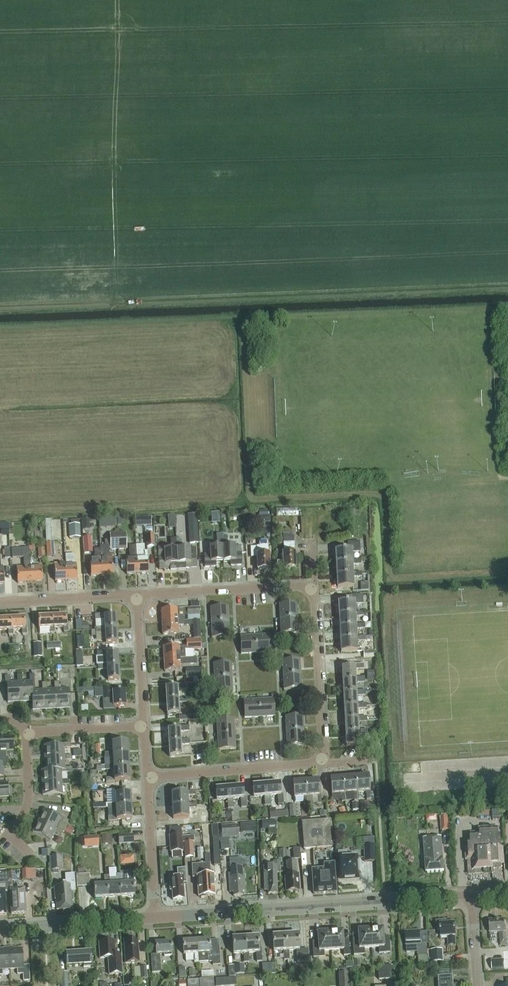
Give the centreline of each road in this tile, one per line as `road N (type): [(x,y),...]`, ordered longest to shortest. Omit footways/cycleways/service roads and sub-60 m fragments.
road 1 (tertiary): [(152,918),(470,894)]
road 2 (residential): [(148,778),(324,764)]
road 3 (residential): [(138,596),(313,591)]
road 4 (residential): [(324,764),(313,591)]
road 5 (tertiary): [(0,925),(152,918)]
road 6 (residential): [(152,918),(148,778)]
road 7 (residential): [(0,603),(138,596)]
road 8 (residential): [(144,723),(138,596)]
road 9 (residential): [(1,844),(28,805),(24,728)]
road 10 (residential): [(144,723),(24,728)]

